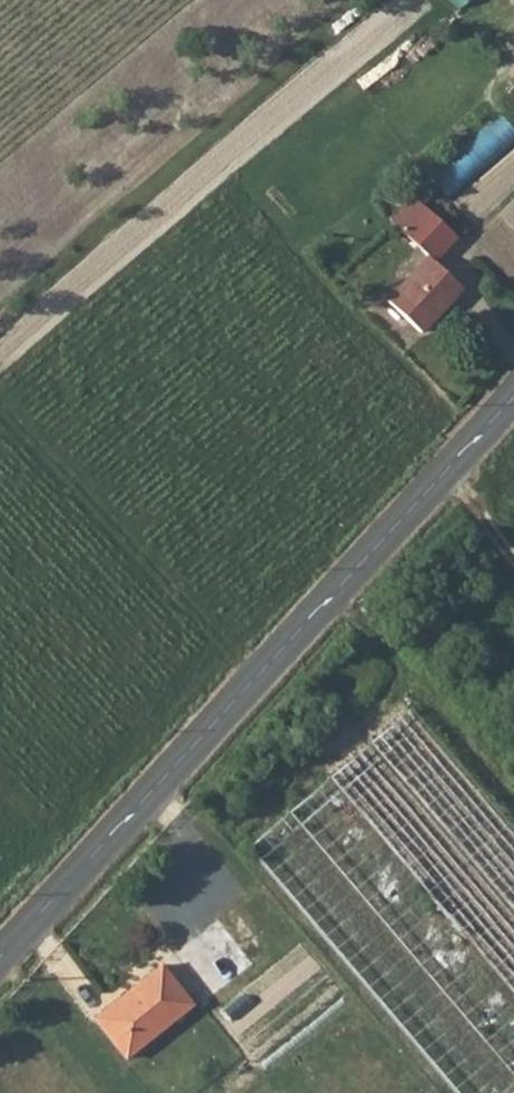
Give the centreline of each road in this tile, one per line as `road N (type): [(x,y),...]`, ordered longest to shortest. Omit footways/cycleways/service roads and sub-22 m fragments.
road 1 (tertiary): [(513,401),(0,959)]
road 2 (track): [(0,414),(256,680)]

